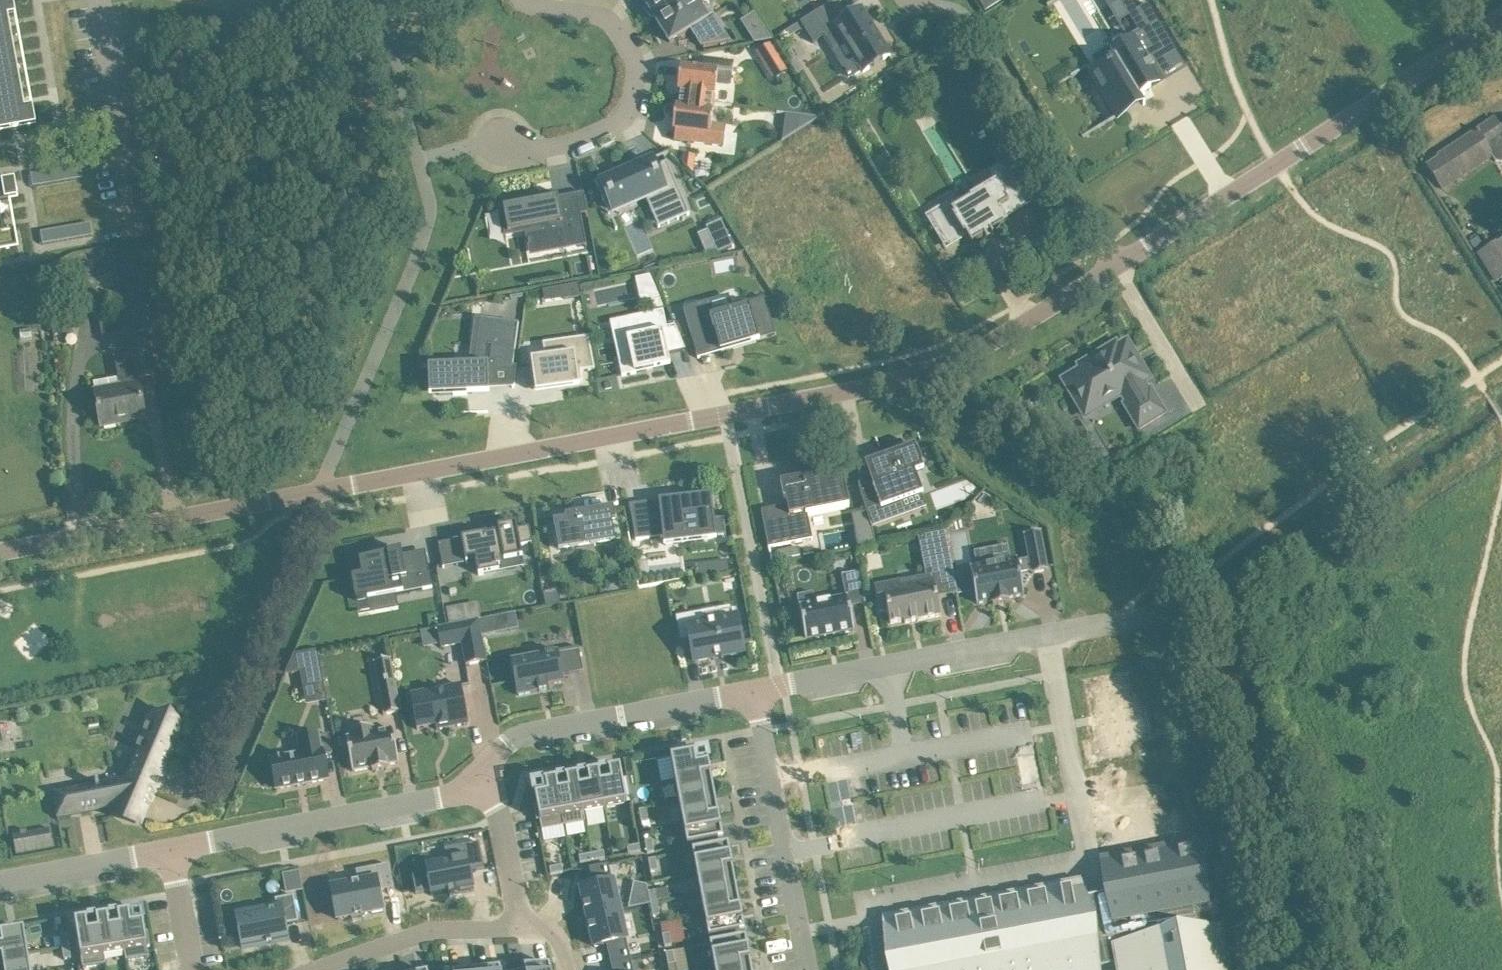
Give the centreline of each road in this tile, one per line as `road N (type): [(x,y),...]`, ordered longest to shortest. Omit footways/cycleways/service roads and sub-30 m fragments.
road 1 (unclassified): [(0,551),(928,372),(1278,165),(1501,18)]
road 2 (residential): [(753,691),(1149,614)]
road 3 (residential): [(170,850),(456,793),(487,772)]
road 4 (residential): [(524,0),(603,18),(626,37),(633,85),(625,116),(595,134),(549,148),(500,140)]
road 5 (residential): [(487,772),(517,735),(753,691)]
road 6 (residential): [(753,691),(807,969)]
road 7 (residential): [(315,969),(431,930),(536,925)]
road 8 (residential): [(0,882),(170,850)]
road 9 (residential): [(536,925),(518,908),(487,772)]
road 10 (residential): [(170,850),(193,969)]

